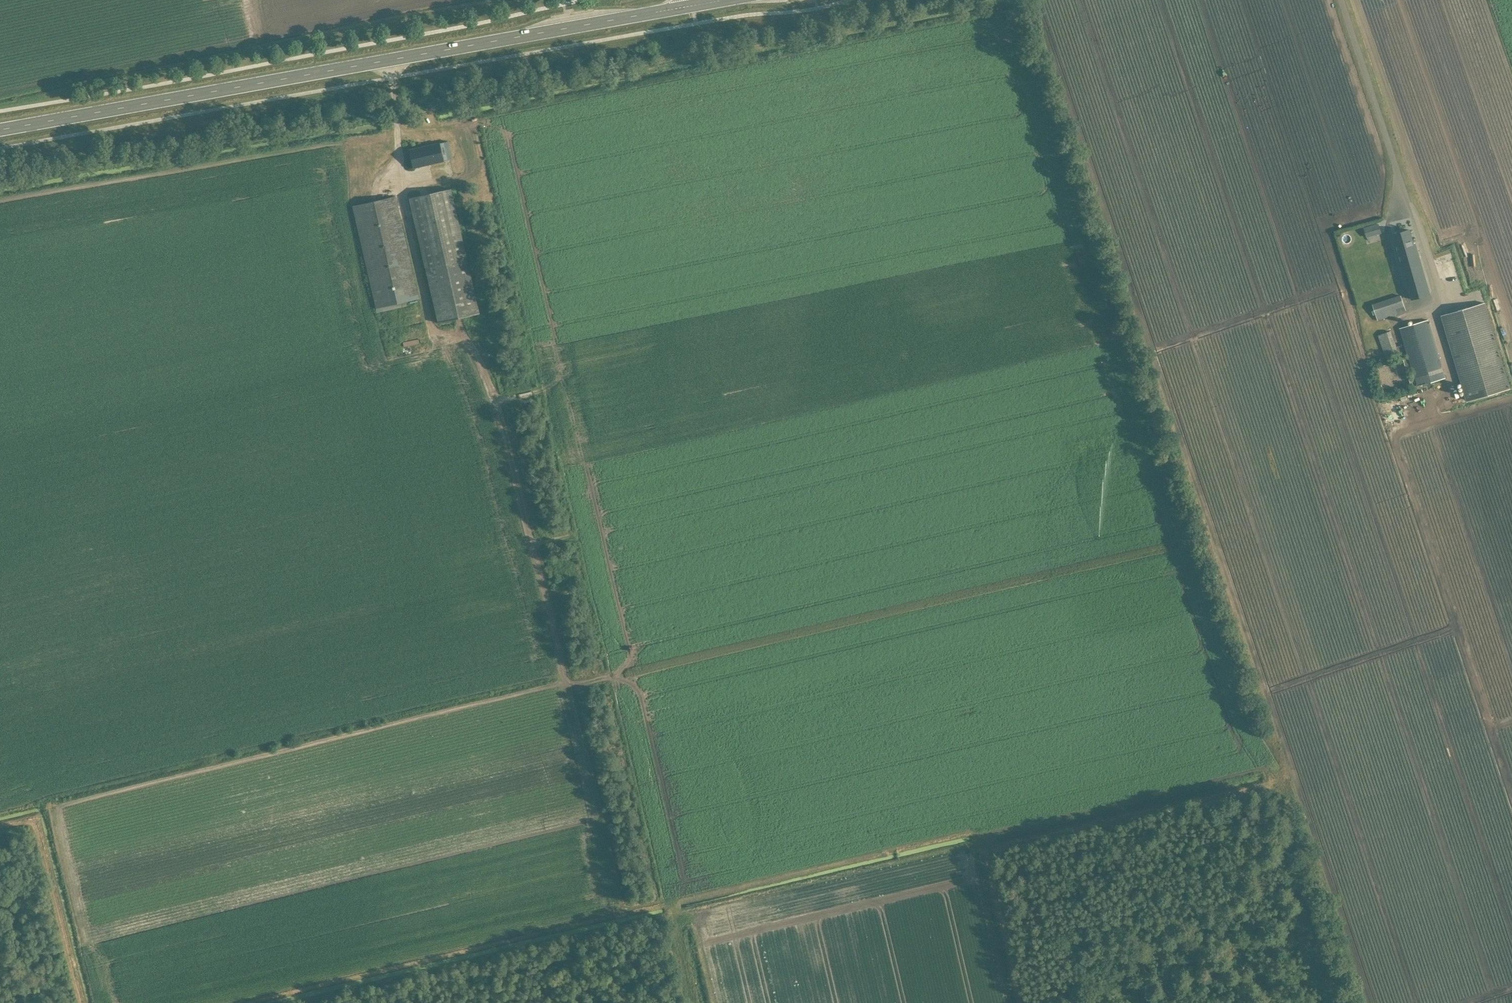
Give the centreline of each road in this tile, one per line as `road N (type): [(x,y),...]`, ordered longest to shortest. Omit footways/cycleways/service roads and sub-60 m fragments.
road 1 (primary): [(0,129),(692,6)]

